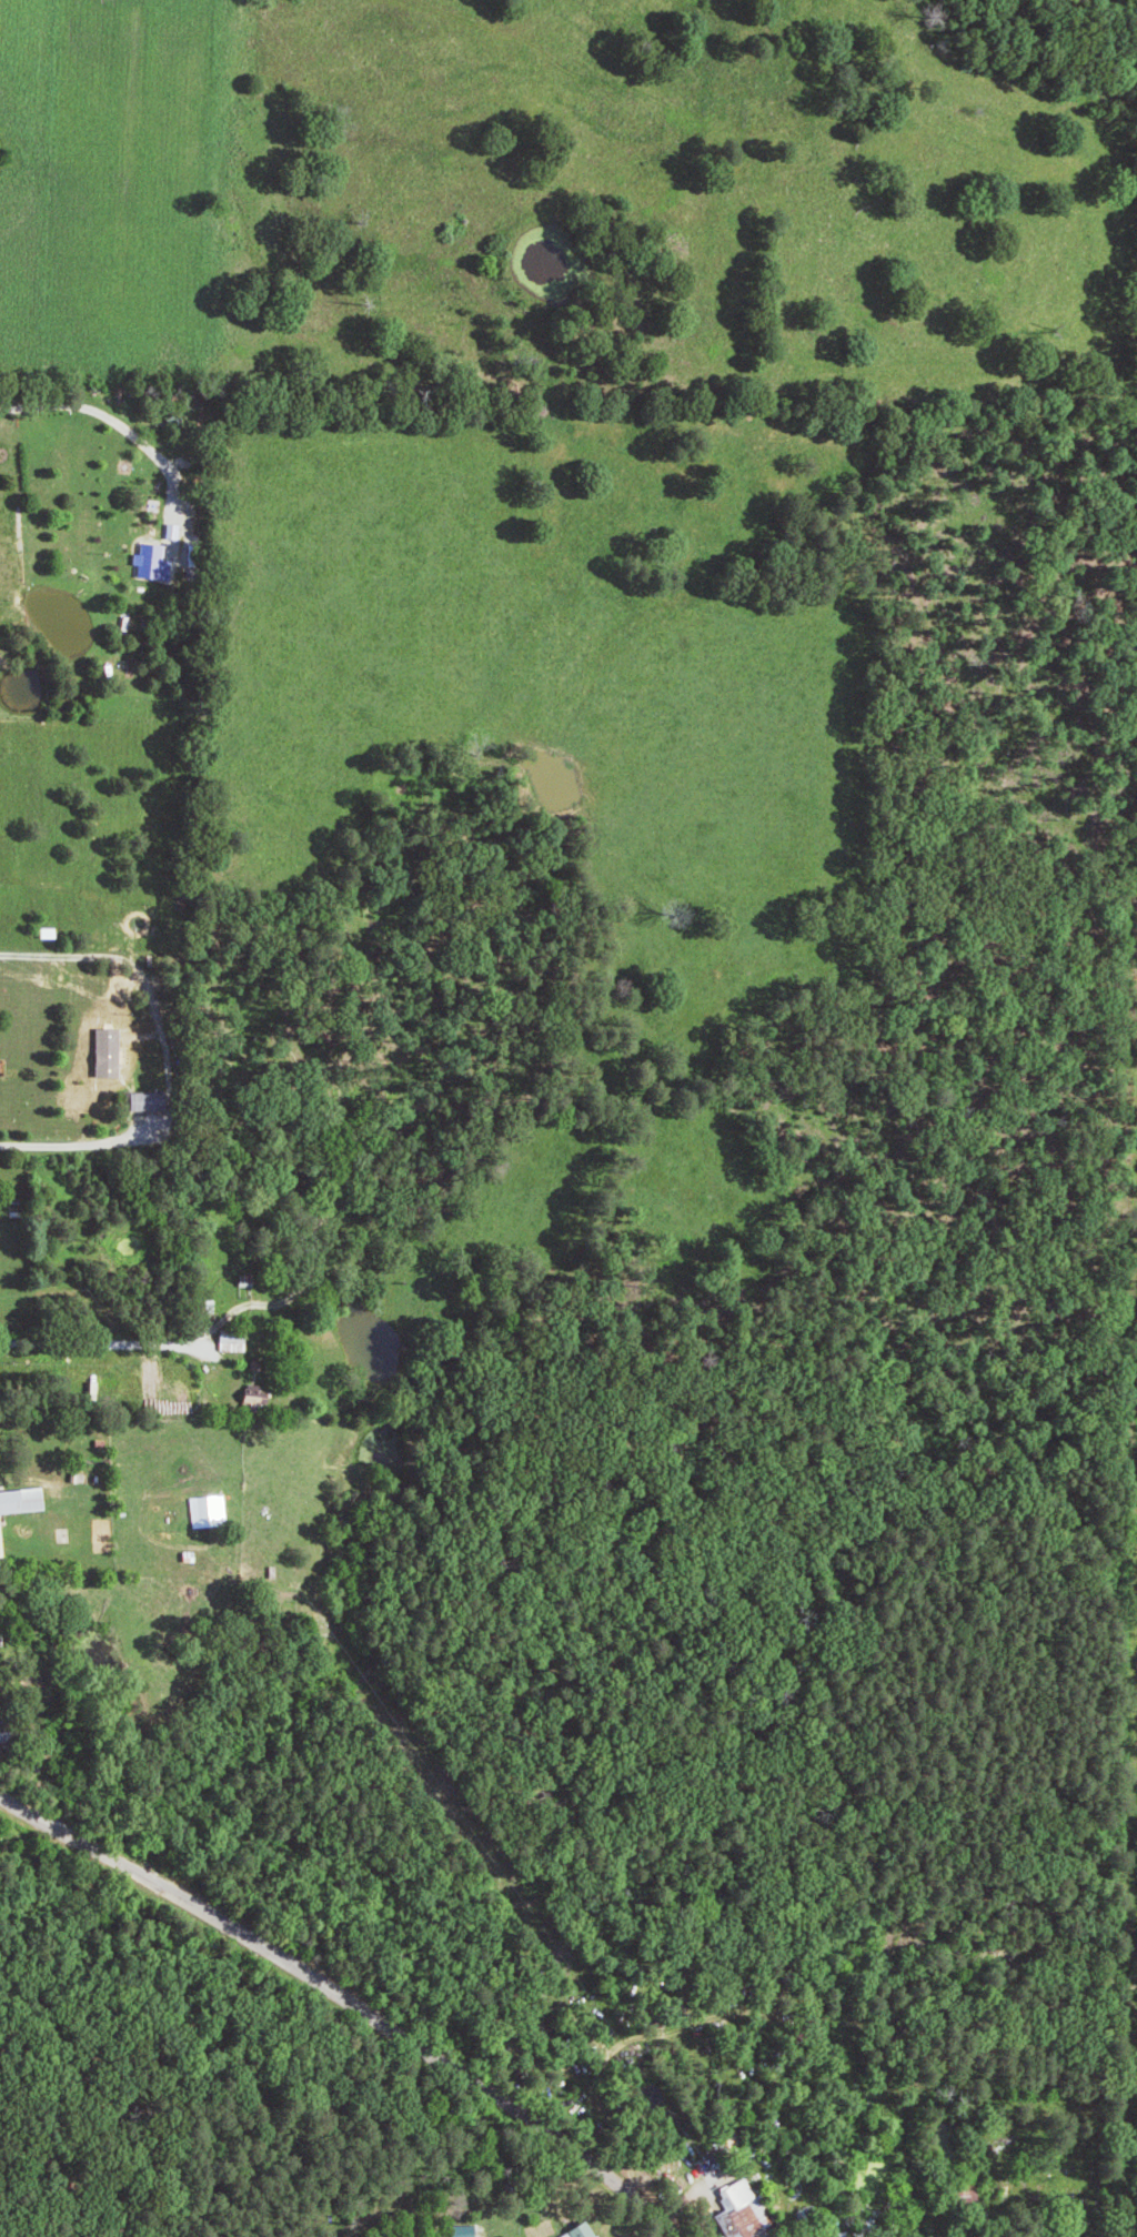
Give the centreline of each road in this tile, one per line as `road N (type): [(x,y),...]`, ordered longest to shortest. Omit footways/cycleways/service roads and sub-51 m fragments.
road 1 (residential): [(682,2236),(554,2136),(316,1978),(205,1908),(0,1801)]

